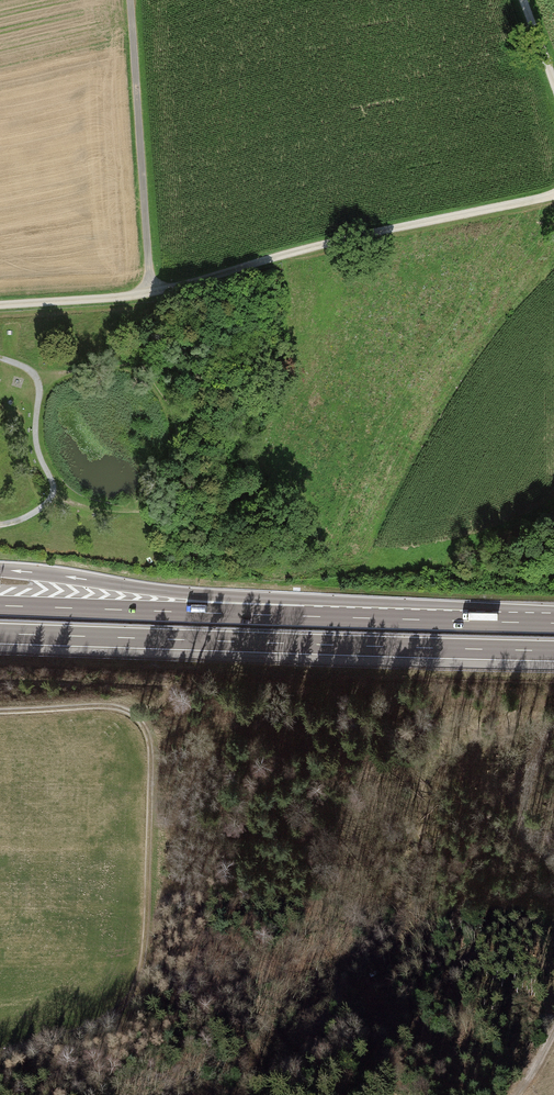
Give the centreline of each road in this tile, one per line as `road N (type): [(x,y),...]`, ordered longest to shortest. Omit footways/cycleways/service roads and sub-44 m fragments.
road 1 (motorway): [(0,633),(553,651)]
road 2 (track): [(152,296),(282,255),(553,196)]
road 3 (track): [(0,713),(101,709),(131,716),(149,736),(145,962)]
road 4 (motorway): [(312,617),(0,570)]
road 5 (motorway): [(312,617),(0,606)]
road 6 (track): [(131,0),(152,296)]
road 7 (motorway): [(553,623),(312,617)]
road 8 (track): [(0,1056),(113,1017),(136,996),(145,962)]
road 9 (track): [(0,306),(152,296)]

